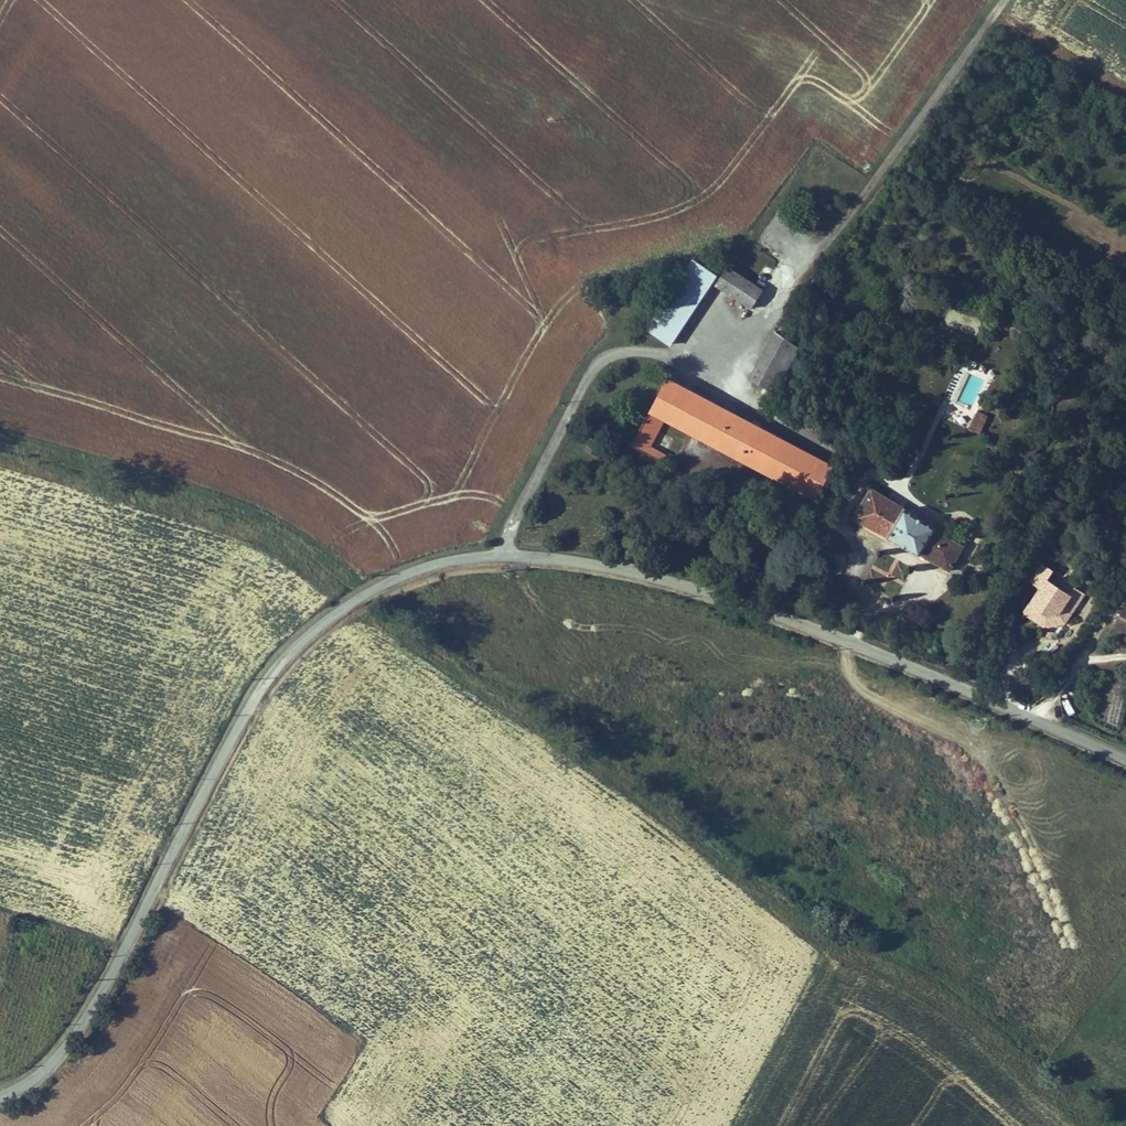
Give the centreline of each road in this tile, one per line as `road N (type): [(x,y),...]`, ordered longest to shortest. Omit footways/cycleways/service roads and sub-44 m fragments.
road 1 (tertiary): [(0,1095),(29,1084),(75,1038),(268,677),(317,626),(434,566),(502,555),(590,564),(735,599),(1125,758)]

